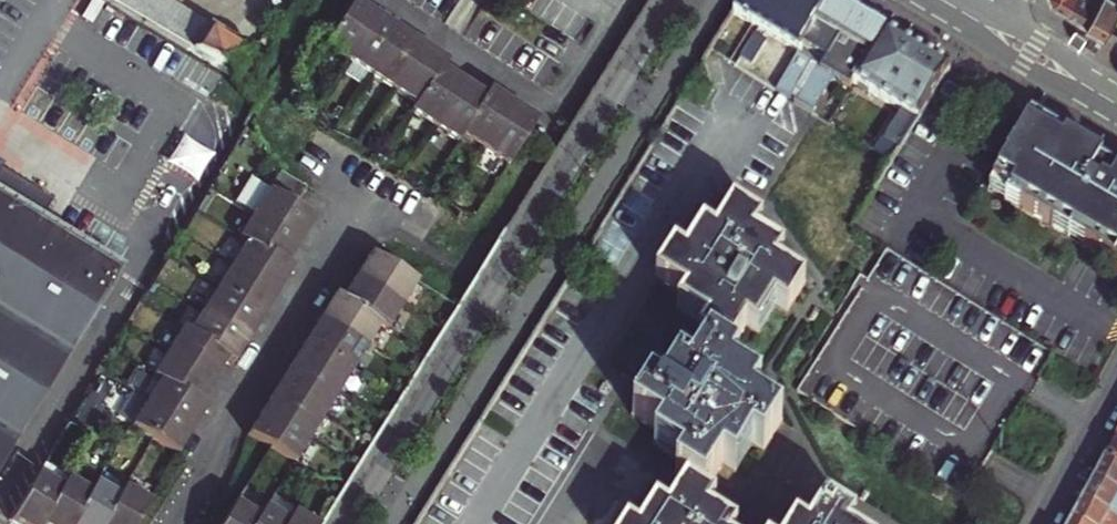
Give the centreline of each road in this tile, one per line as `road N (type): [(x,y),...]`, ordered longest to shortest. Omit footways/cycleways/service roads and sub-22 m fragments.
road 1 (residential): [(681,0),(348,523)]
road 2 (residential): [(364,204),(165,523)]
road 3 (secondary): [(991,30),(1116,104)]
road 4 (residential): [(1116,402),(1051,523)]

